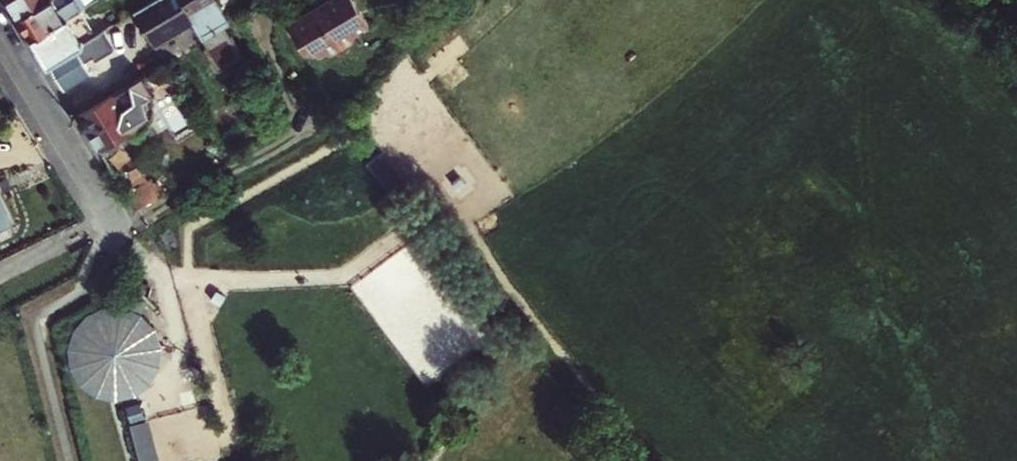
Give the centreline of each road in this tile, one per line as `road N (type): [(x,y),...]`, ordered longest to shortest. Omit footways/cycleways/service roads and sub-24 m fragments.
road 1 (residential): [(0,39),(102,210)]

